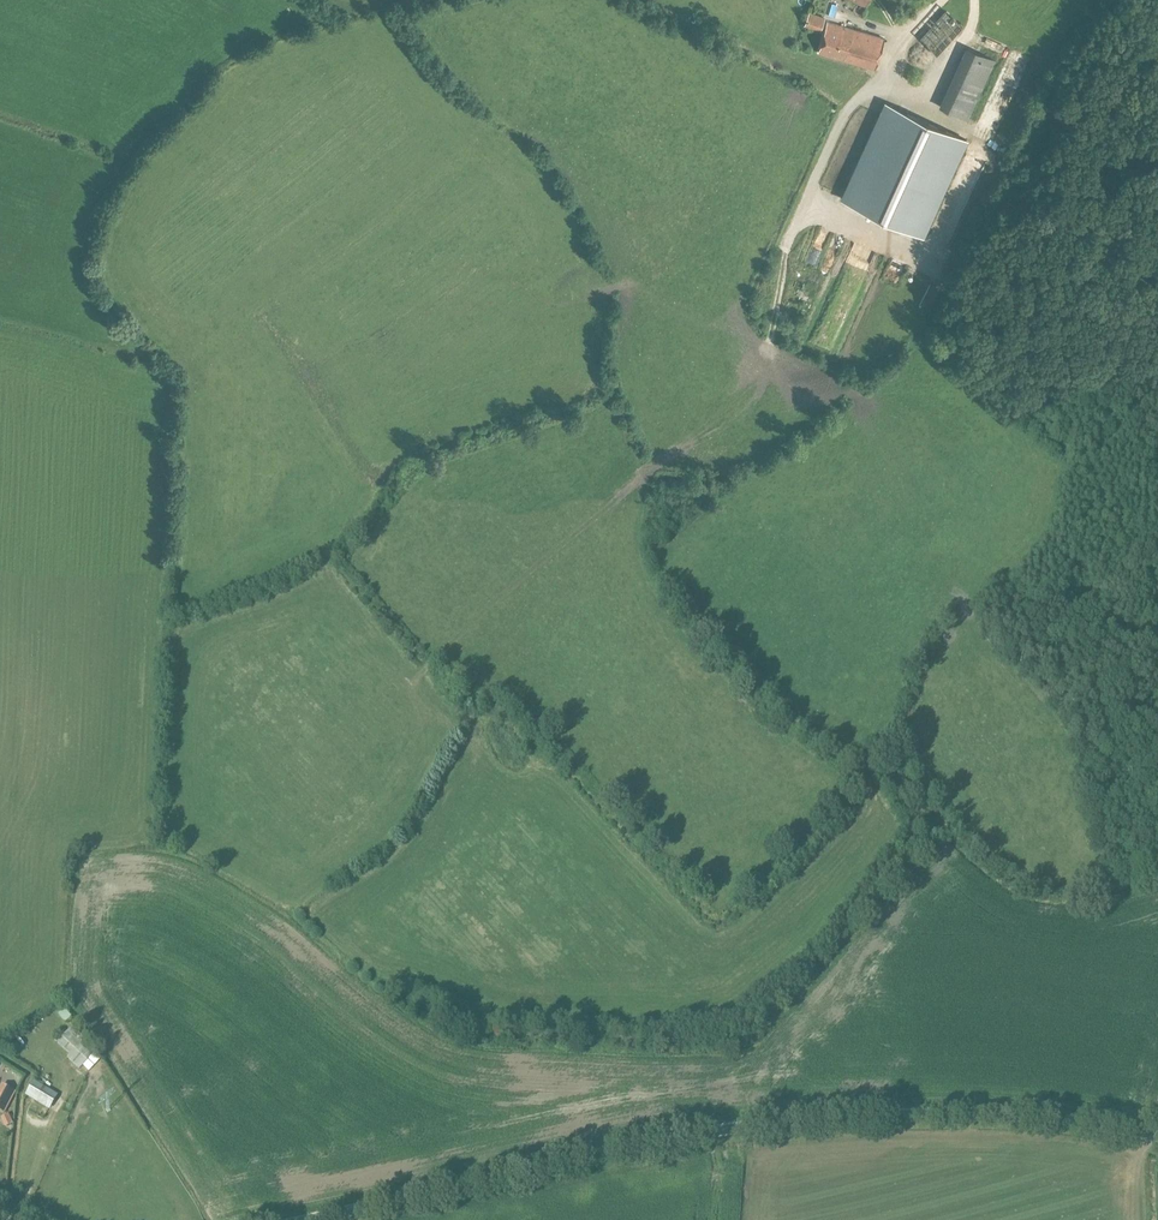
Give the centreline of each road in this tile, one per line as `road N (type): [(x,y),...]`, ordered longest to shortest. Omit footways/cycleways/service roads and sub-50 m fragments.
road 1 (tertiary): [(313,1219),(731,1129),(936,1115),(1053,1118),(1157,1137)]

